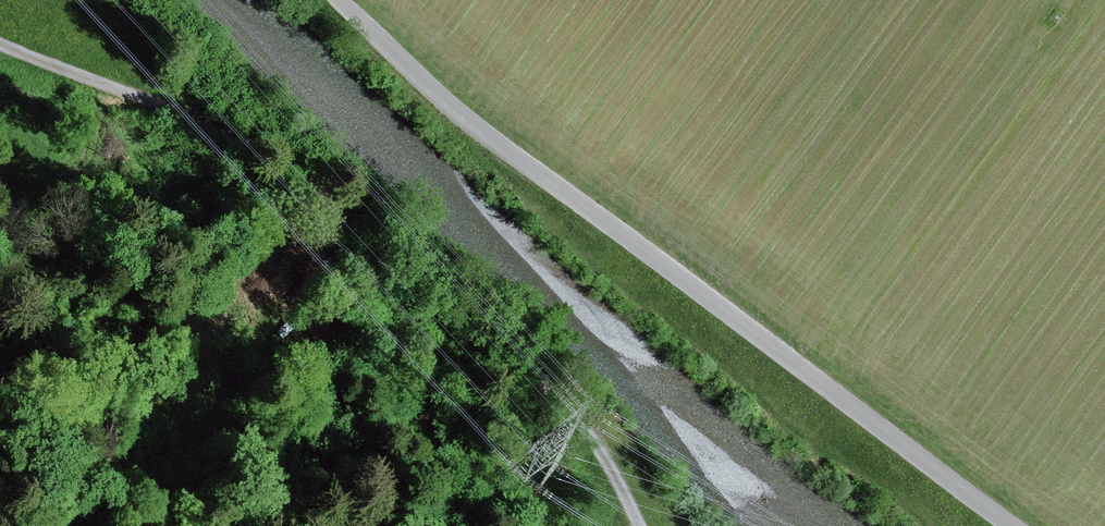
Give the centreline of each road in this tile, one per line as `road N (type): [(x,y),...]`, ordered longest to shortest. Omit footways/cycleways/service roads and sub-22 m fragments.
road 1 (track): [(1012,525),(455,110),(338,0)]
road 2 (track): [(0,37),(288,186),(506,329),(564,390),(639,525)]

